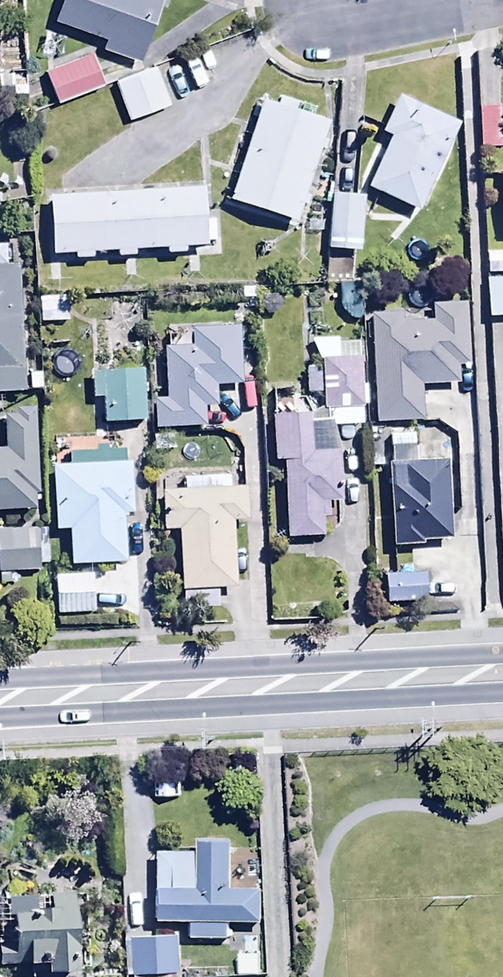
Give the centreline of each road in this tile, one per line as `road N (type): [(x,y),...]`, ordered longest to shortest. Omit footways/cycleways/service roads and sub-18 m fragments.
road 1 (secondary): [(0,703),(502,677)]

